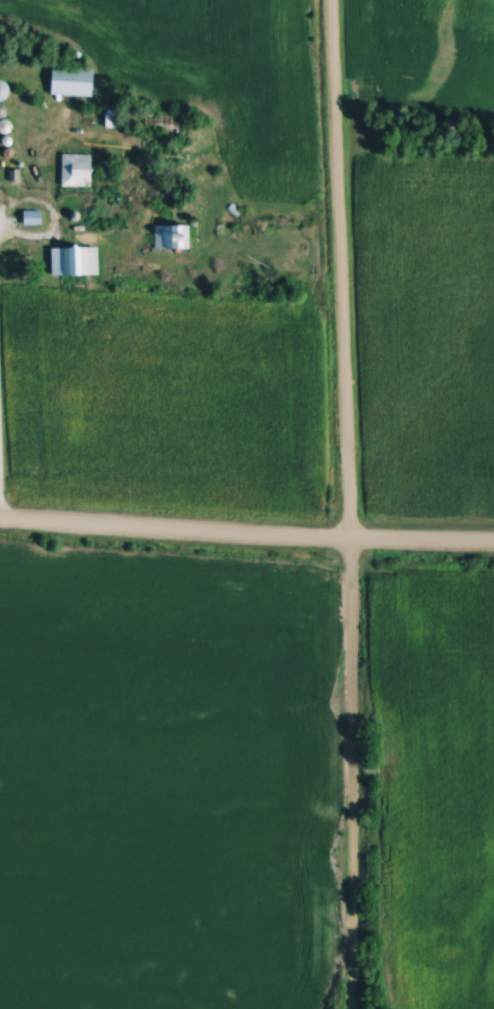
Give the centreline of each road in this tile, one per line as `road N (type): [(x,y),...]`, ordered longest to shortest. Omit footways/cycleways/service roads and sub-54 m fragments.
road 1 (residential): [(352,1008),(351,541),(332,0)]
road 2 (residential): [(0,523),(493,544)]

